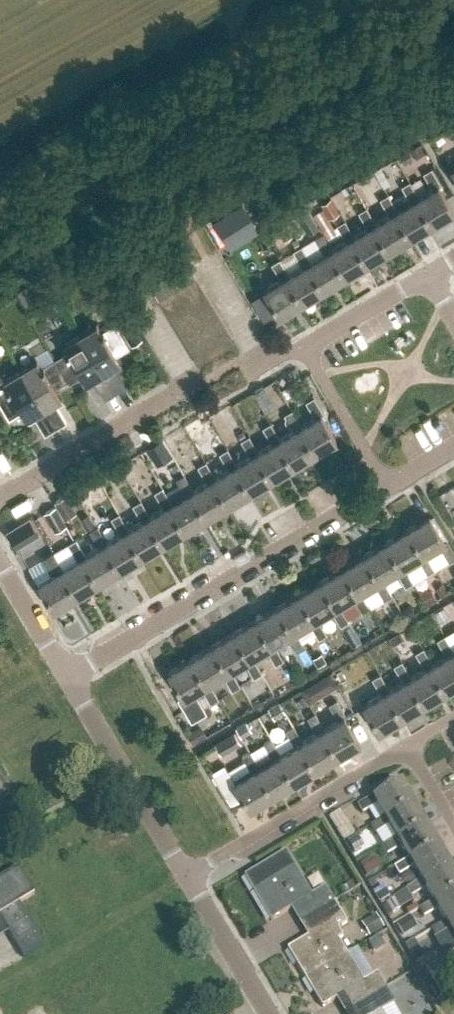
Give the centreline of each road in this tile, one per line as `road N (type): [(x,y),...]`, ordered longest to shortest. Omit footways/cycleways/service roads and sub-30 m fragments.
road 1 (secondary): [(0,214),(374,0)]
road 2 (residential): [(62,668),(385,488)]
road 3 (residential): [(186,875),(407,746)]
road 4 (residential): [(186,875),(62,668)]
road 5 (residential): [(0,499),(189,383)]
road 6 (residential): [(269,1013),(186,875)]
road 7 (residential): [(385,488),(304,349)]
road 8 (residential): [(211,270),(265,361),(304,349)]
road 9 (residential): [(304,349),(428,275)]

